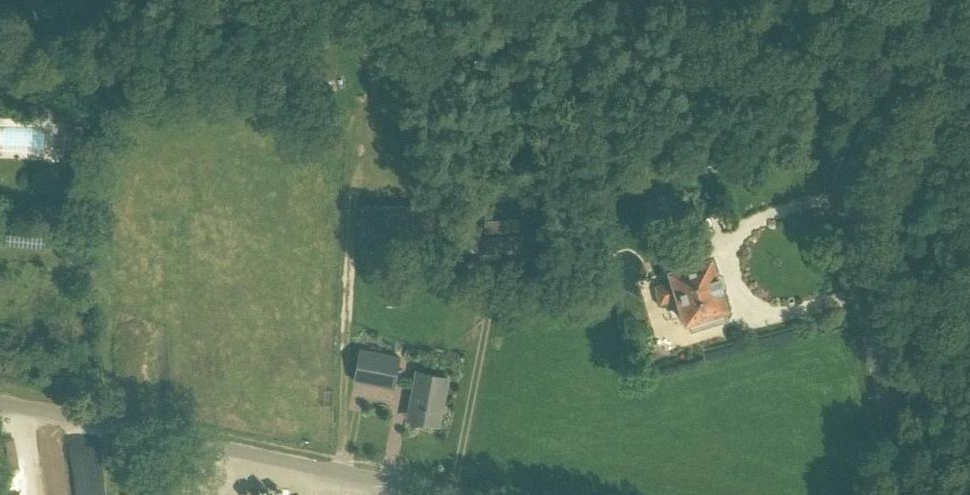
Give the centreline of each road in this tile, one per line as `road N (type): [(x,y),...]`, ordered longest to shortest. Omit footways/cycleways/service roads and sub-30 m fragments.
road 1 (secondary): [(914,494),(811,0)]
road 2 (unclassified): [(475,494),(0,400)]

